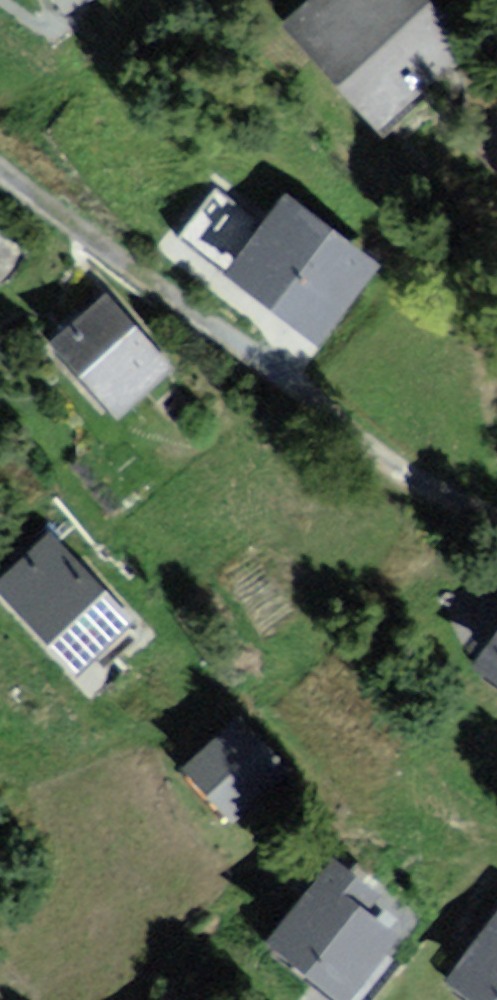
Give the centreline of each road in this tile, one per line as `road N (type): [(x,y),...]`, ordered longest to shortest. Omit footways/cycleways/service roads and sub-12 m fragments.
road 1 (track): [(496,519),(372,454),(0,172)]

